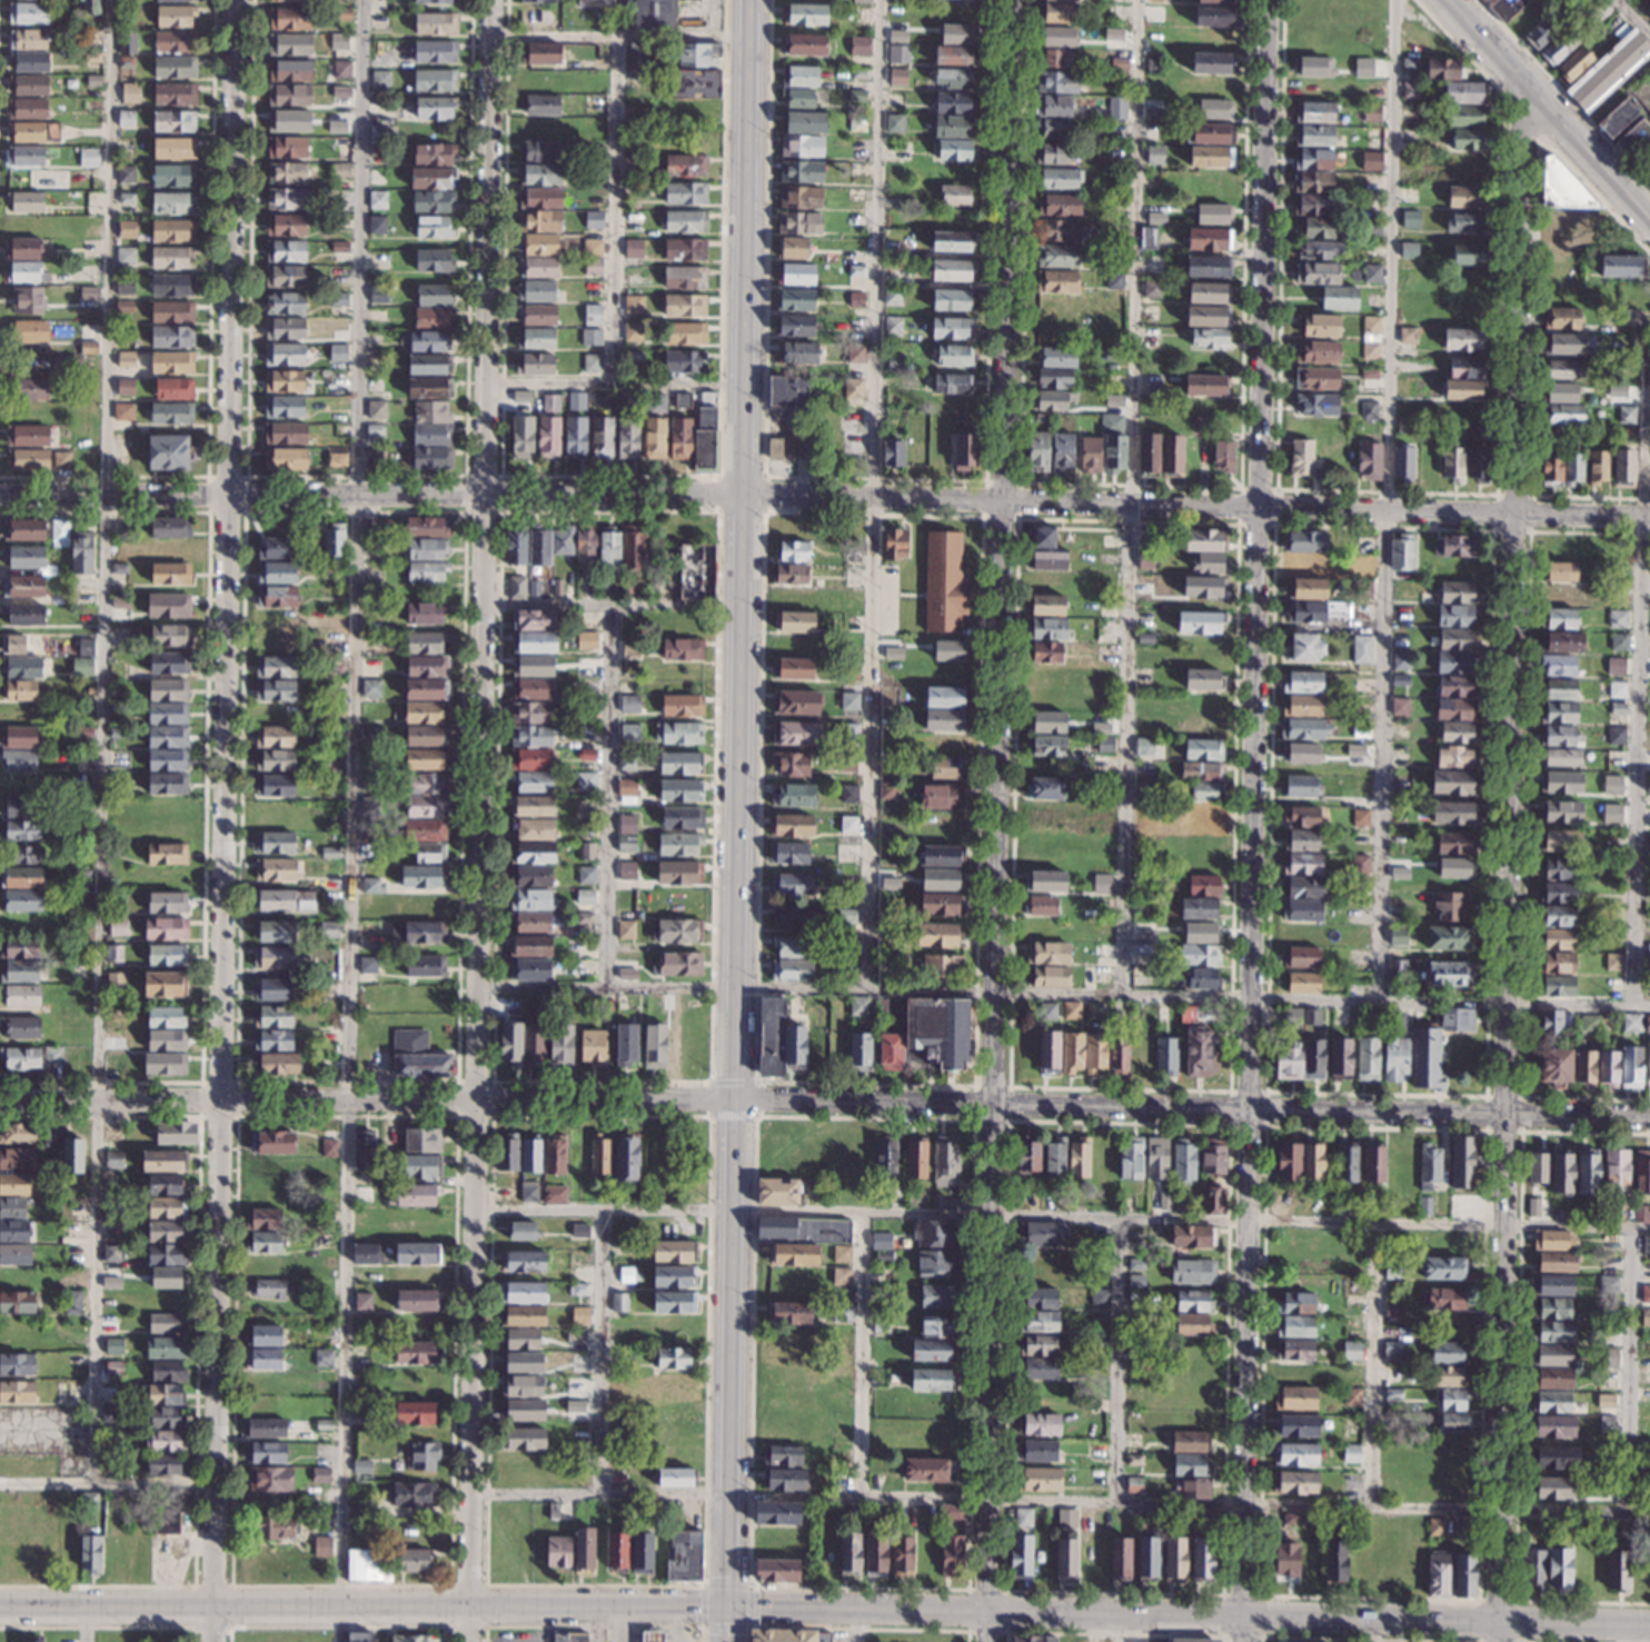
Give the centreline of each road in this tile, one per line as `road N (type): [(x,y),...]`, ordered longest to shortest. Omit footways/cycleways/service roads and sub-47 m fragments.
road 1 (secondary): [(1649,1623),(726,1605),(0,1611)]
road 2 (residential): [(1244,1641),(1267,0)]
road 3 (residential): [(214,1641),(236,0)]
road 4 (residential): [(988,1641),(1009,0)]
road 5 (residential): [(470,1641),(491,0)]
road 6 (residential): [(1499,1641),(1521,133),(1531,98)]
road 7 (residential): [(1649,1115),(733,1099)]
road 8 (residential): [(1649,518),(739,496)]
road 9 (residential): [(739,496),(0,495)]
road 10 (residential): [(733,1099),(0,1096)]
road 11 (secondary): [(734,1022),(738,578)]
road 12 (secondary): [(740,430),(747,11)]
road 13 (secondary): [(727,1515),(732,1182)]
road 14 (secondary): [(1649,229),(1443,0)]

